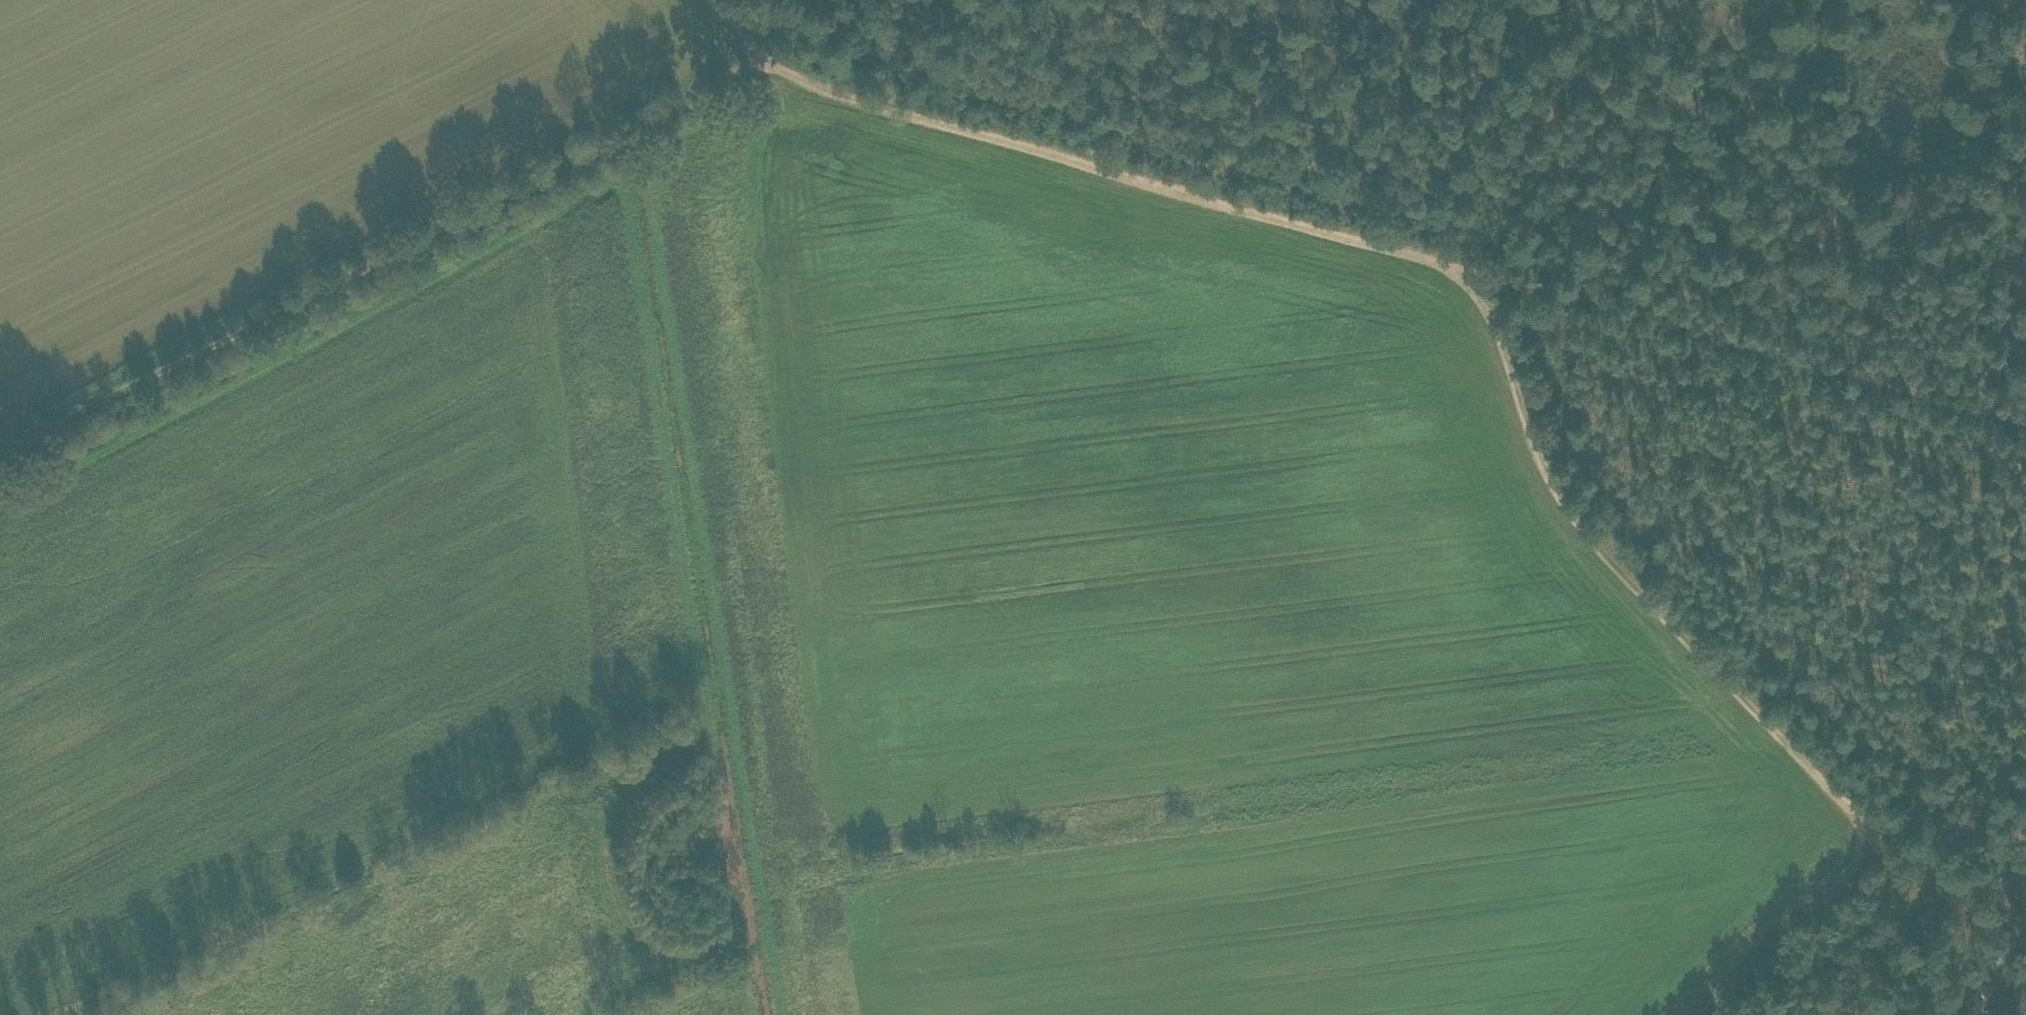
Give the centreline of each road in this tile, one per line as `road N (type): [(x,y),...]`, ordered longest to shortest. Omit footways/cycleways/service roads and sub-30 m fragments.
road 1 (track): [(0,452),(739,87),(765,56)]
road 2 (track): [(765,56),(798,76),(1176,192),(1482,274)]
road 3 (track): [(1482,274),(1536,458),(1628,575),(1858,817),(1863,846)]
road 4 (track): [(1482,274),(2025,435)]
road 5 (track): [(2025,445),(1901,826)]
road 6 (track): [(1863,846),(1853,867),(1703,1014)]
road 7 (track): [(1901,826),(1842,1014)]

